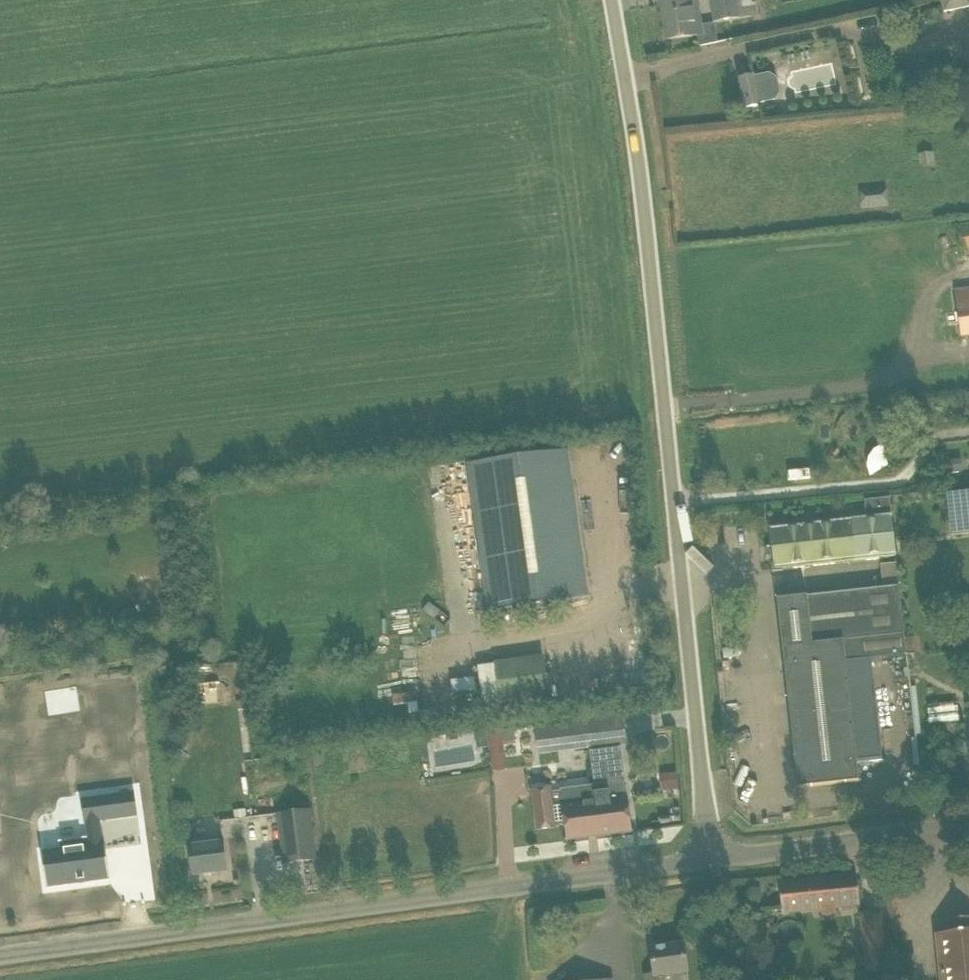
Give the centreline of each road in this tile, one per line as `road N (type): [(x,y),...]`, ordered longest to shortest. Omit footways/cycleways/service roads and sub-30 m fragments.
road 1 (unclassified): [(708,858),(643,176),(613,0)]
road 2 (unclassified): [(0,956),(708,858)]
road 3 (unclassified): [(968,825),(708,858)]

